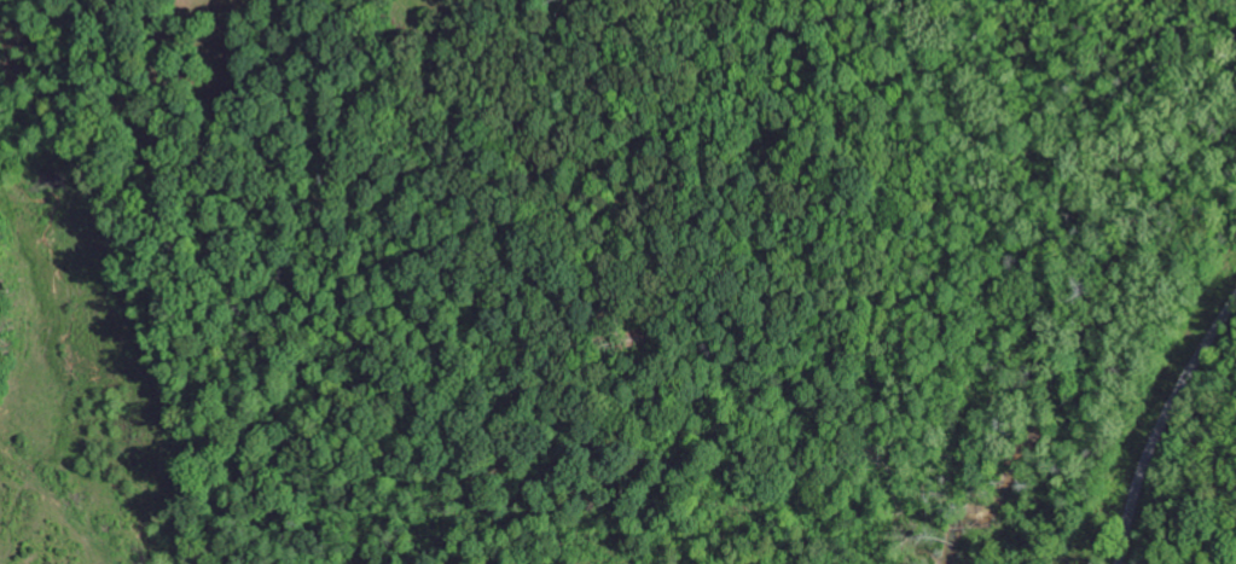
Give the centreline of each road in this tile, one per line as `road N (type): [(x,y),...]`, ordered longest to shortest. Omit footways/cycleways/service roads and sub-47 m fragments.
road 1 (residential): [(1120,563),(1160,428),(1235,299)]

